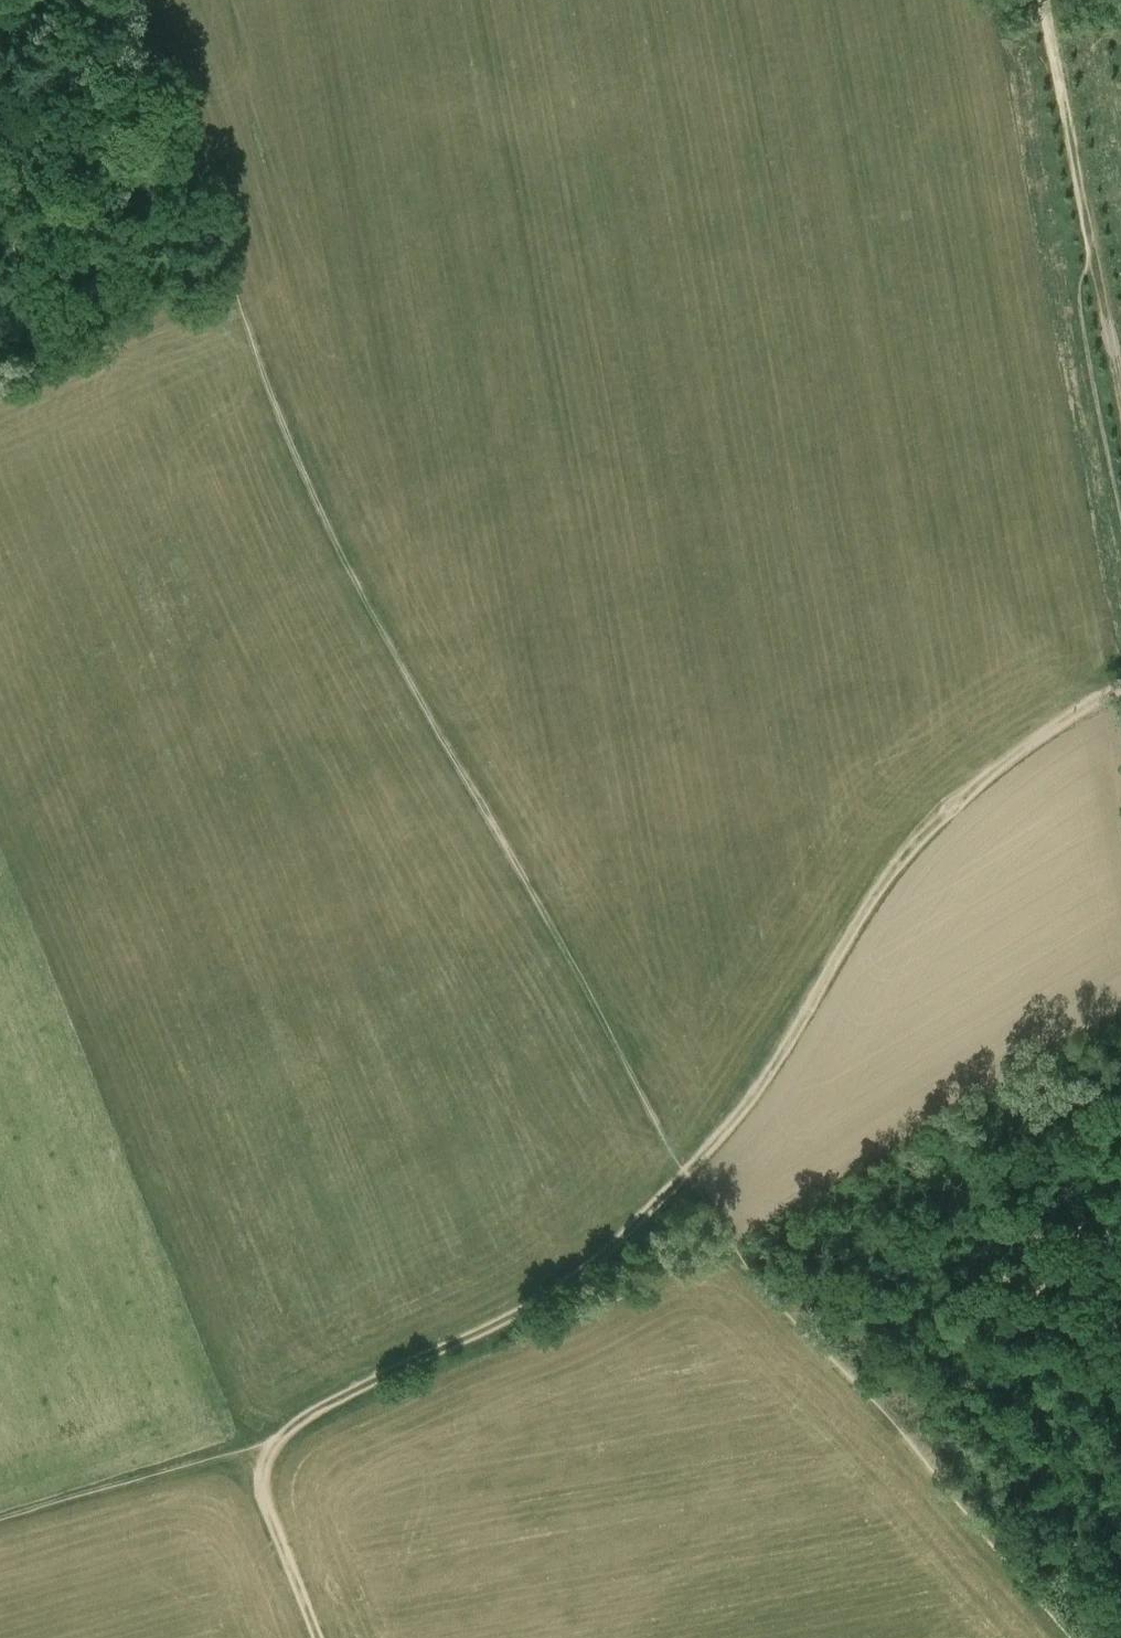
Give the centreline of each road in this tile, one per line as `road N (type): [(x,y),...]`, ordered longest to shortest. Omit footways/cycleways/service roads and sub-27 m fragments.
road 1 (track): [(693,1189),(899,863),(956,800),(1043,726),(1120,704)]
road 2 (track): [(263,1443),(579,1287),(693,1189)]
road 3 (track): [(1038,0),(1120,424)]

